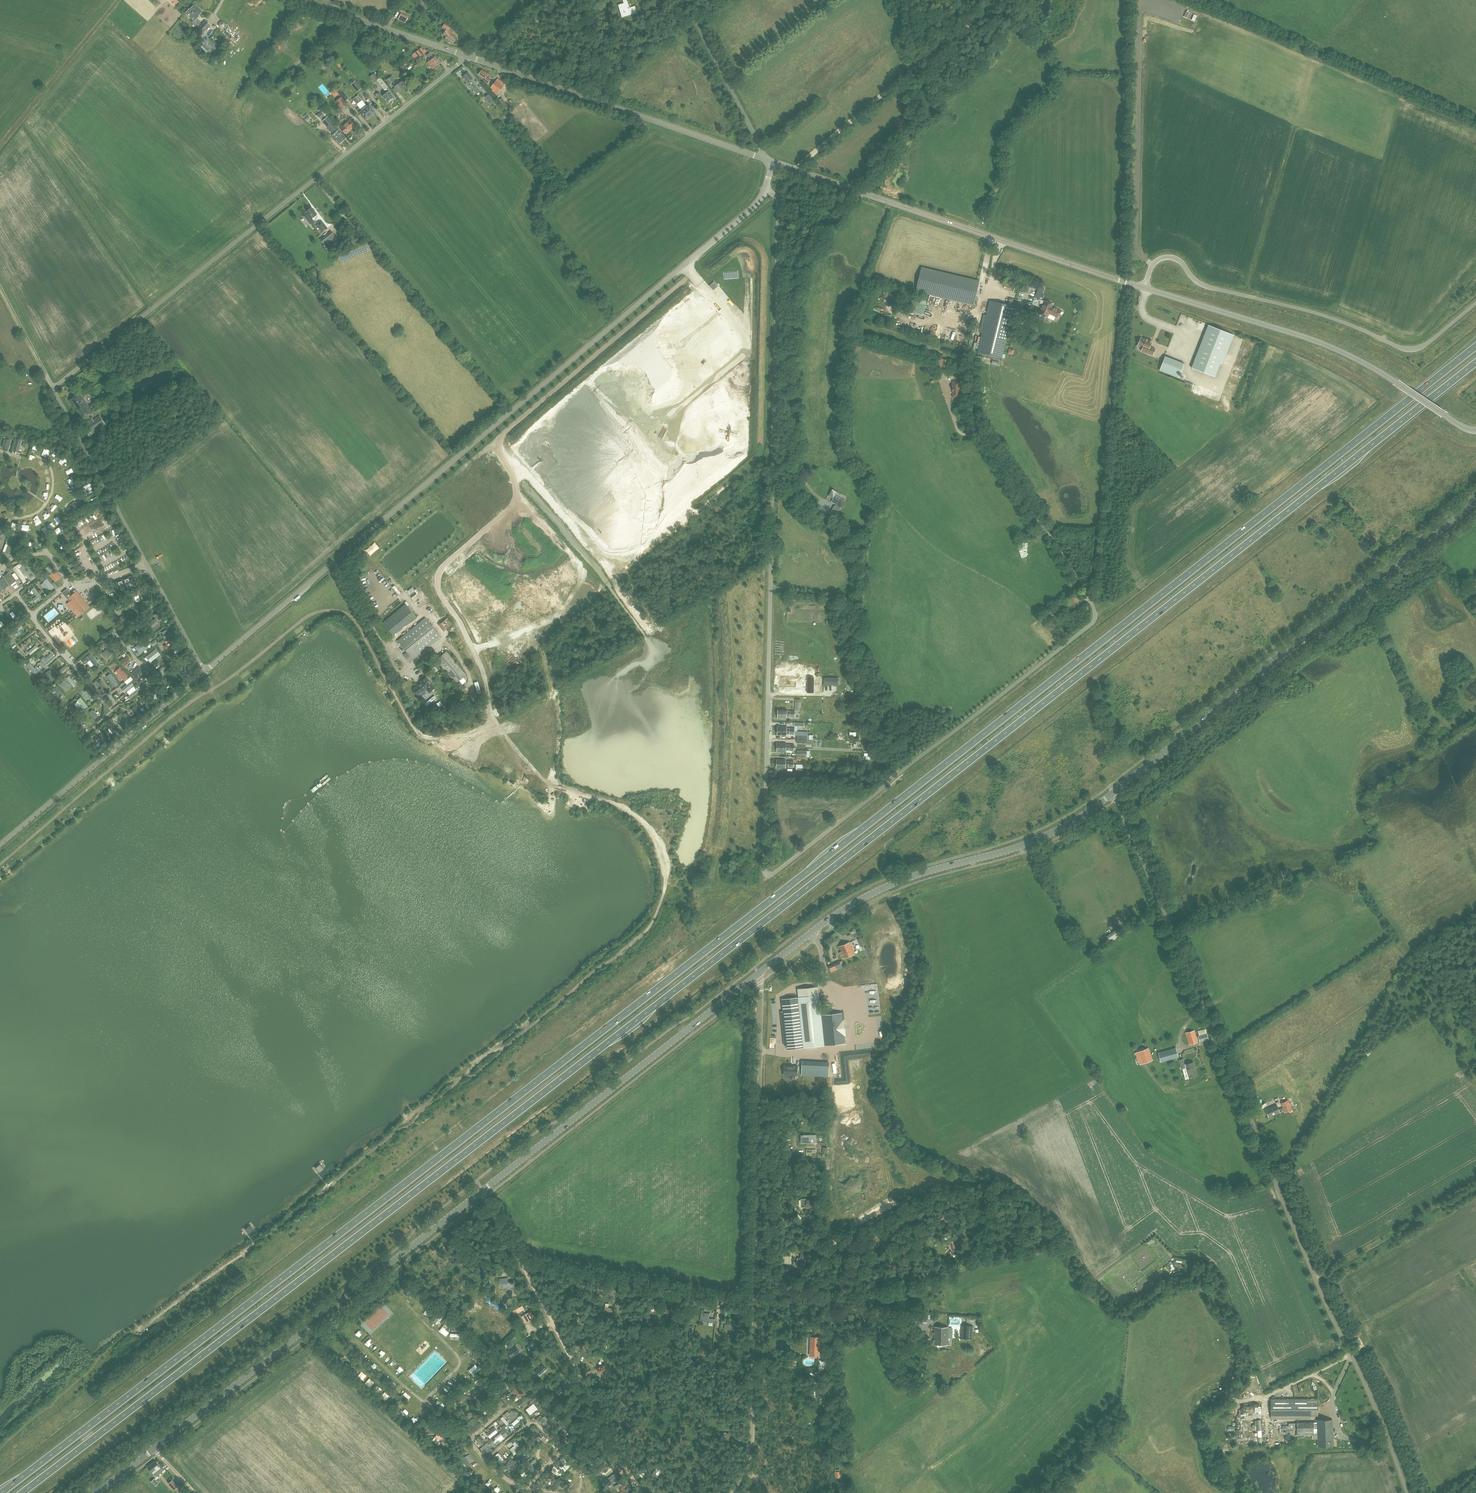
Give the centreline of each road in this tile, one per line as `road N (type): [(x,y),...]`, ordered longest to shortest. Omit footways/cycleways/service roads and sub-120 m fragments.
road 1 (trunk): [(1475,347),(2,1492)]
road 2 (trunk): [(21,1492),(1475,363)]
road 3 (track): [(387,518),(407,564),(450,603),(484,672),(498,724),(547,784),(621,809),(652,835),(665,878),(660,903),(385,1141),(119,1341),(0,1448)]
road 4 (unclassified): [(1408,1492),(1114,793)]
road 5 (unclassified): [(204,672),(777,185)]
road 6 (track): [(0,864),(173,715),(323,610),(354,619),(419,734),(544,780)]
road 7 (unclassified): [(766,874),(777,185)]
road 8 (unclassified): [(53,388),(469,56)]
road 9 (unclassified): [(734,1492),(753,1454),(763,971)]
road 10 (tertiary): [(97,1492),(481,1191)]
road 11 (tertiary): [(1114,793),(1475,503)]
road 12 (unclassified): [(766,874),(1080,634),(1095,619),(1090,592)]
road 13 (tertiary): [(763,971),(873,893),(1052,833),(1114,793)]
road 14 (unclassified): [(1475,303),(1410,350),(1333,319),(1202,285),(1175,258),(1157,260),(1143,288)]
road 15 (tertiary): [(1122,280),(766,159)]
road 16 (tertiary): [(481,1191),(763,971)]
road 17 (unclassified): [(641,1492),(481,1191)]
road 18 (tertiary): [(1143,288),(1341,350),(1444,414)]
road 19 (unclassified): [(204,672),(53,388)]
road 20 (tertiary): [(766,159),(469,56)]
road 21 (unclassified): [(0,844),(204,672)]
road 22 (track): [(794,169),(998,0)]
road 23 (track): [(0,145),(117,0)]
road 24 (unclassified): [(766,159),(686,0)]
road 25 (tertiary): [(469,56),(301,0)]

